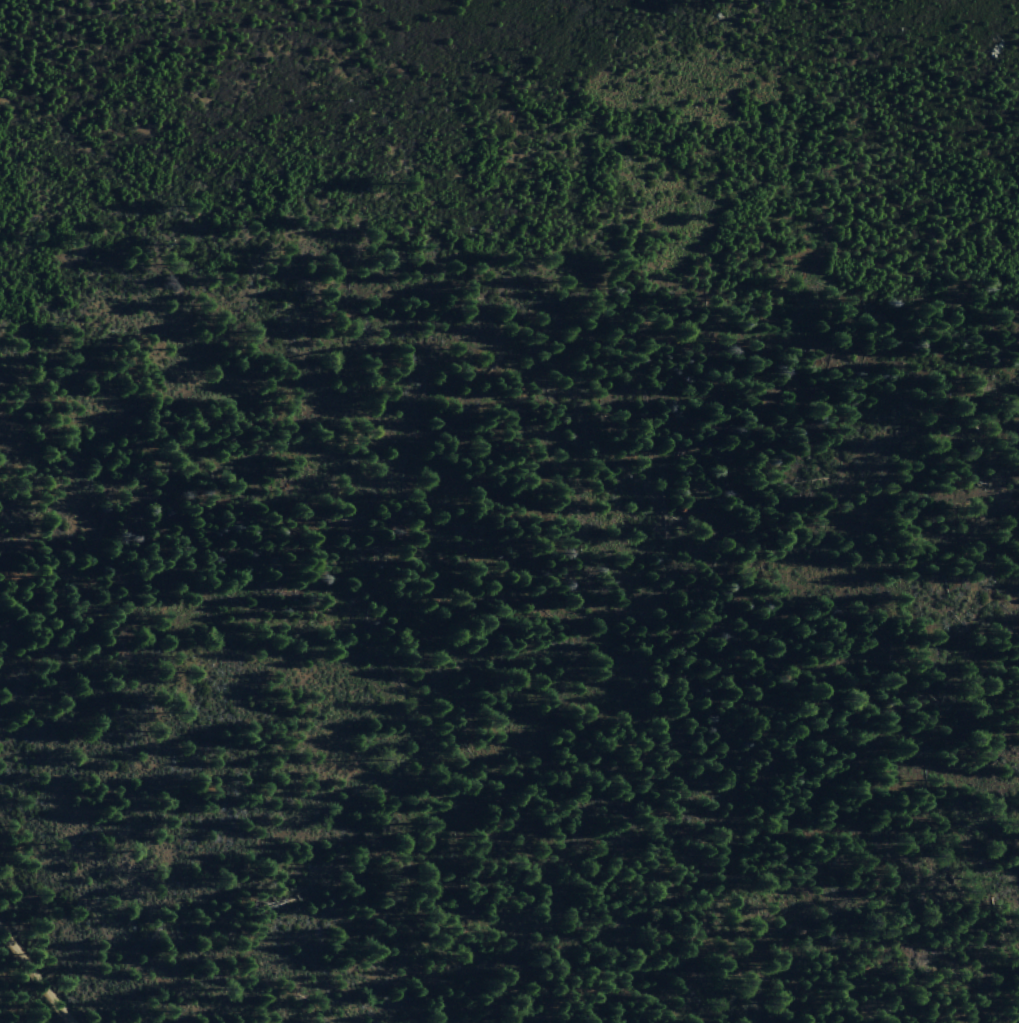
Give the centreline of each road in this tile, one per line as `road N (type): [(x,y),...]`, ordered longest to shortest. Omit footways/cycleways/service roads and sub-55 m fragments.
road 1 (track): [(73,1022),(0,925)]

